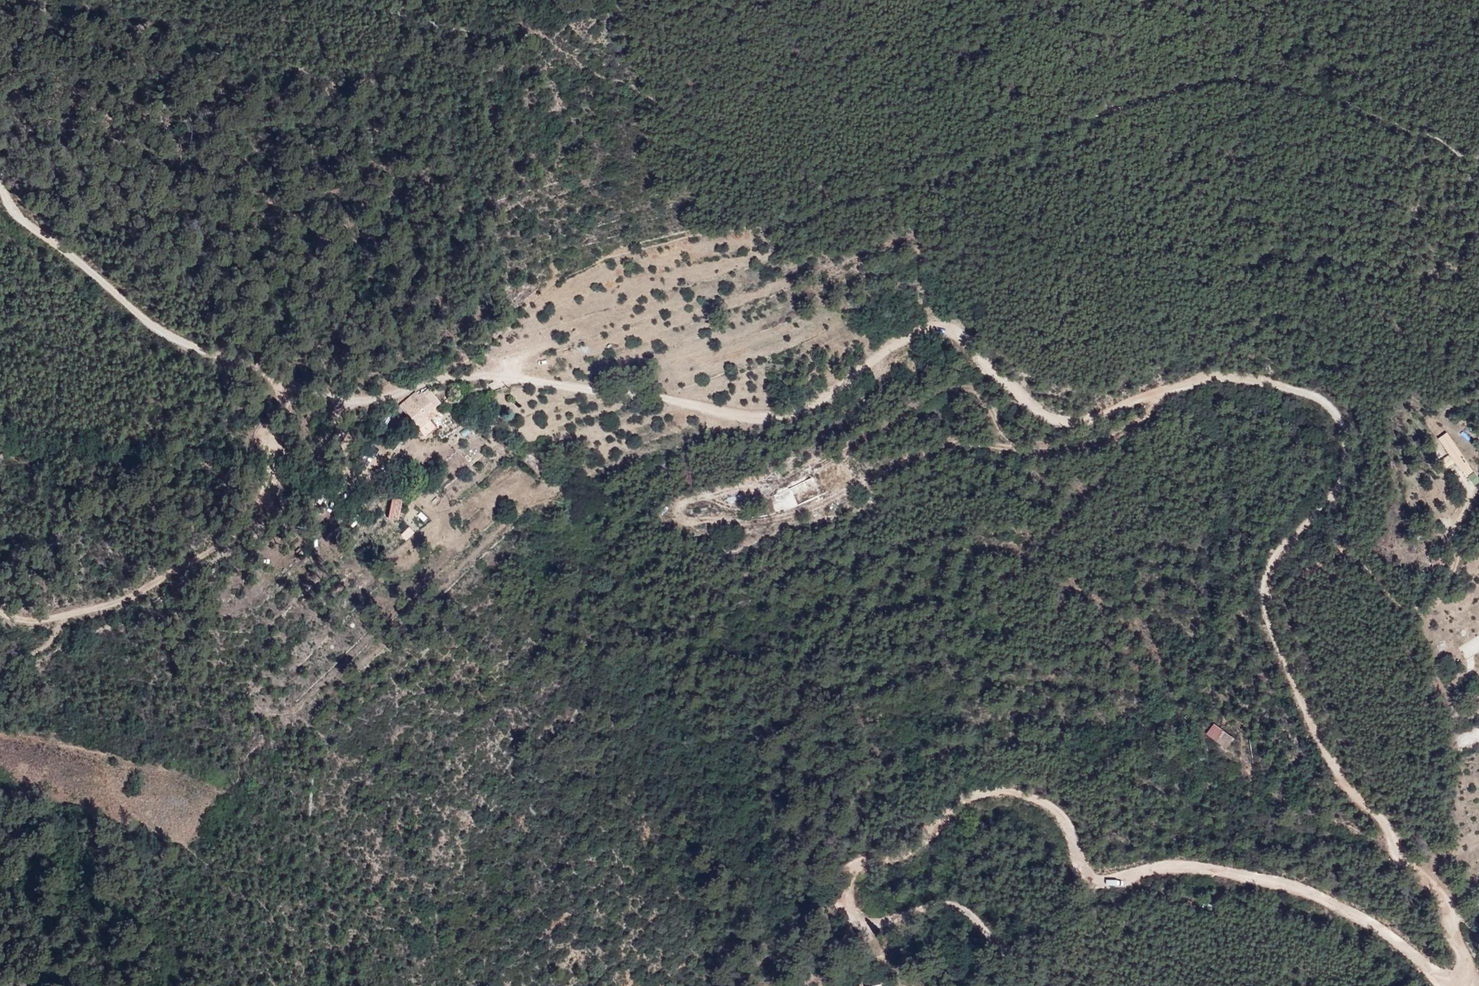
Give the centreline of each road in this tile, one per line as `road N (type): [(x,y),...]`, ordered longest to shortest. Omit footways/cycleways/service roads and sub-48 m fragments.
road 1 (track): [(0,177),(17,212),(177,340),(294,391),(340,402),(382,401),(453,376),(510,378),(771,420),(808,410),(933,327),(973,343),(1033,410),(1081,426),(1223,377),(1278,383),(1331,407),(1345,429),(1345,470),(1327,516),(1276,564),(1271,588),(1282,648),(1294,685),(1331,742),(1406,855),(1451,907),(1469,961),(1465,978),(1429,967),(1355,911),(1278,881),(1179,870),(1092,884),(1063,819),(1010,797),(980,795),(954,807),(918,844),(855,870),(842,895),(853,920),(870,929),(958,906),(983,922),(1028,985)]
road 2 (track): [(294,391),(267,472),(218,553),(60,618),(0,611)]

